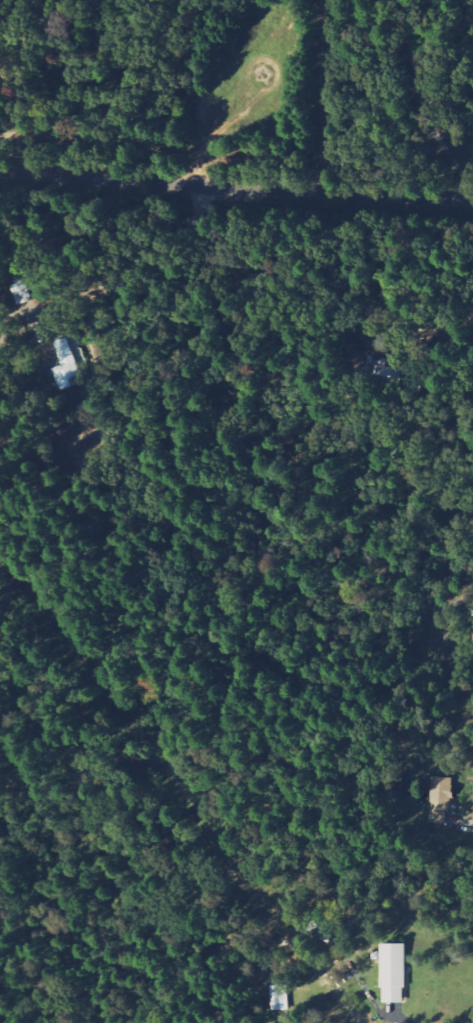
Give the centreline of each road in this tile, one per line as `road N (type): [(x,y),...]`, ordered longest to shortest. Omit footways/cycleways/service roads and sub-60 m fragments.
road 1 (residential): [(472,197),(0,169)]

